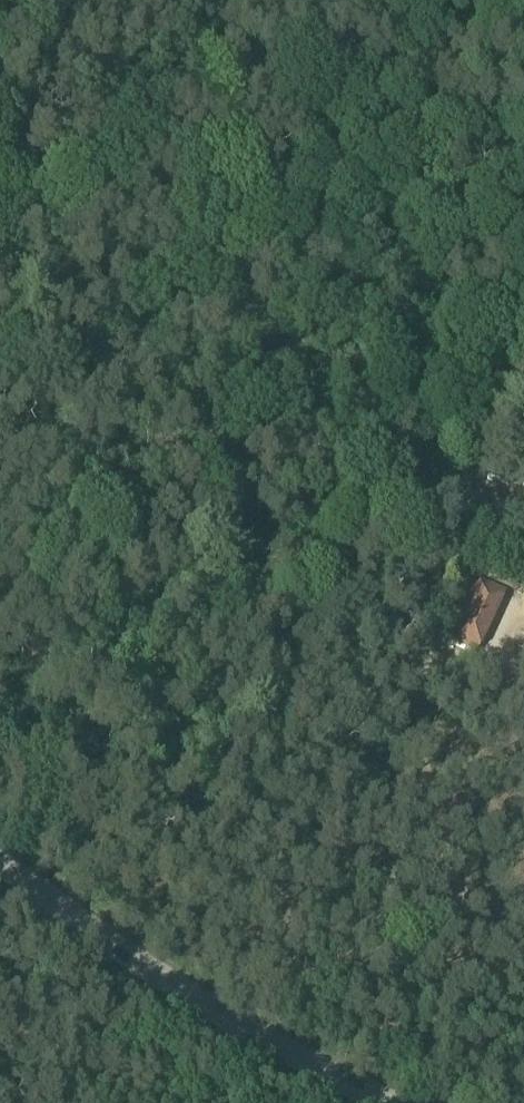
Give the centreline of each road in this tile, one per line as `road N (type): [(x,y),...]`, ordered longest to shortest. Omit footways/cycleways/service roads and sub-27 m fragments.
road 1 (unclassified): [(382,1102),(213,1017),(0,869)]

